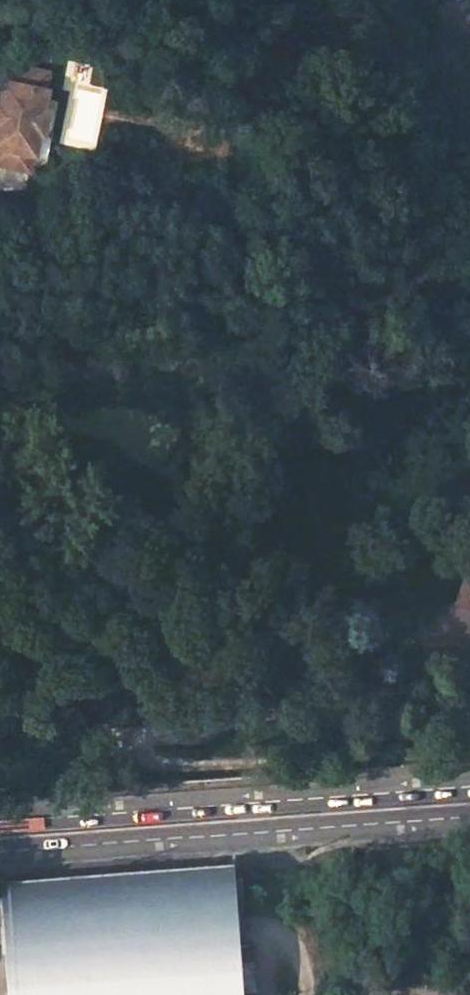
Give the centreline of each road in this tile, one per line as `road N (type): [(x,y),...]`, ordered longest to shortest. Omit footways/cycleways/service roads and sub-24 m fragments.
road 1 (primary): [(0,852),(469,819)]

